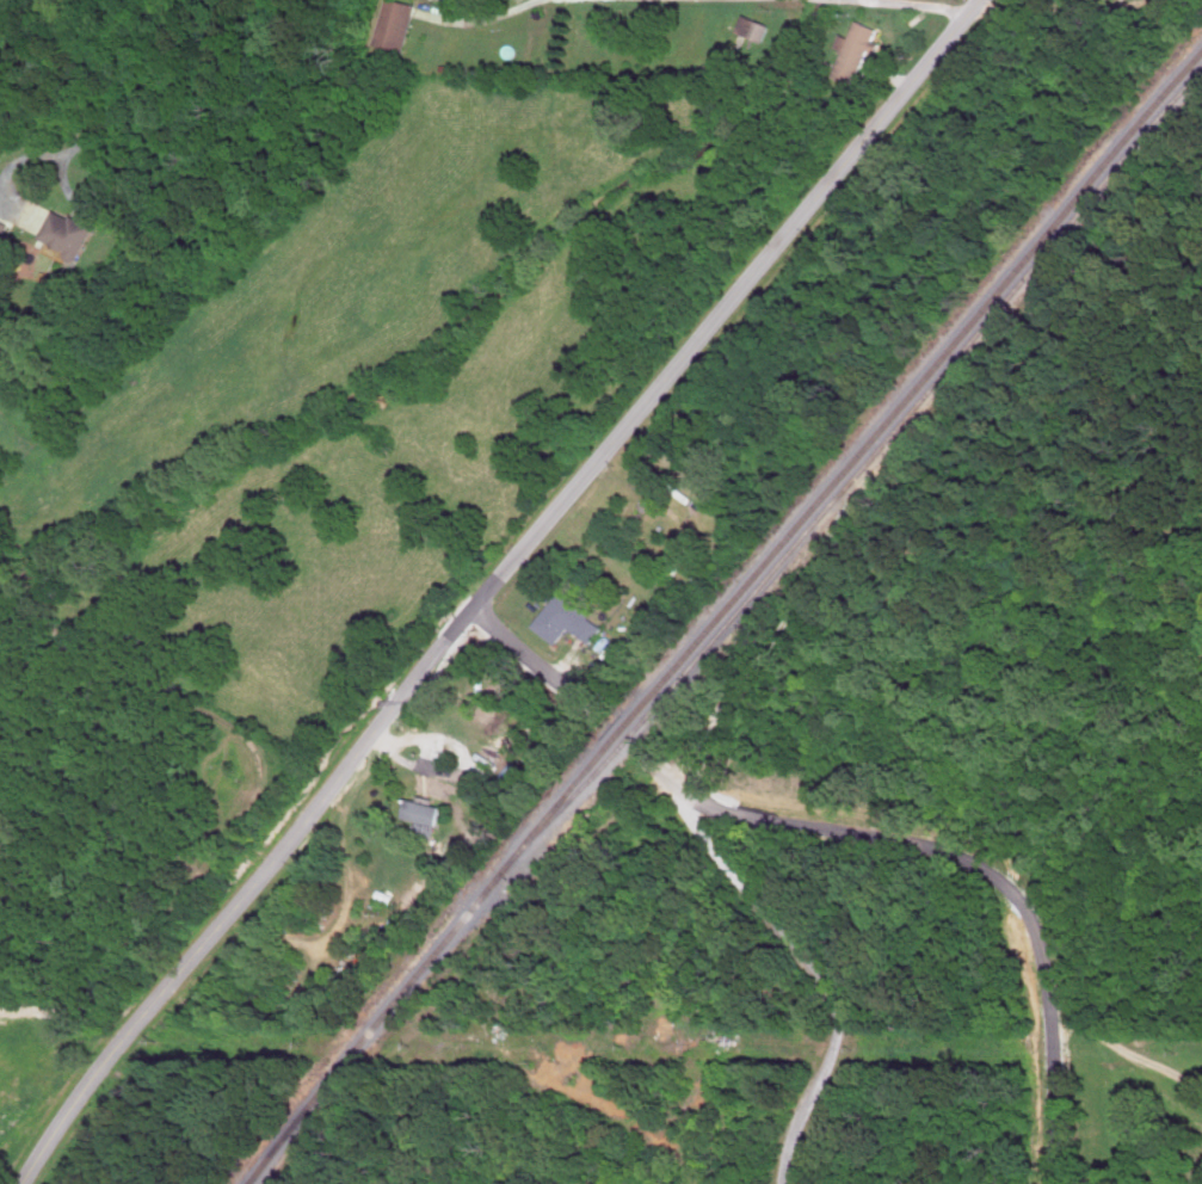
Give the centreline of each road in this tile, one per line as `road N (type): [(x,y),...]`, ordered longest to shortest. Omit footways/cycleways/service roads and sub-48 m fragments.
road 1 (residential): [(981,0),(727,319),(475,603),(97,1072),(22,1183)]

